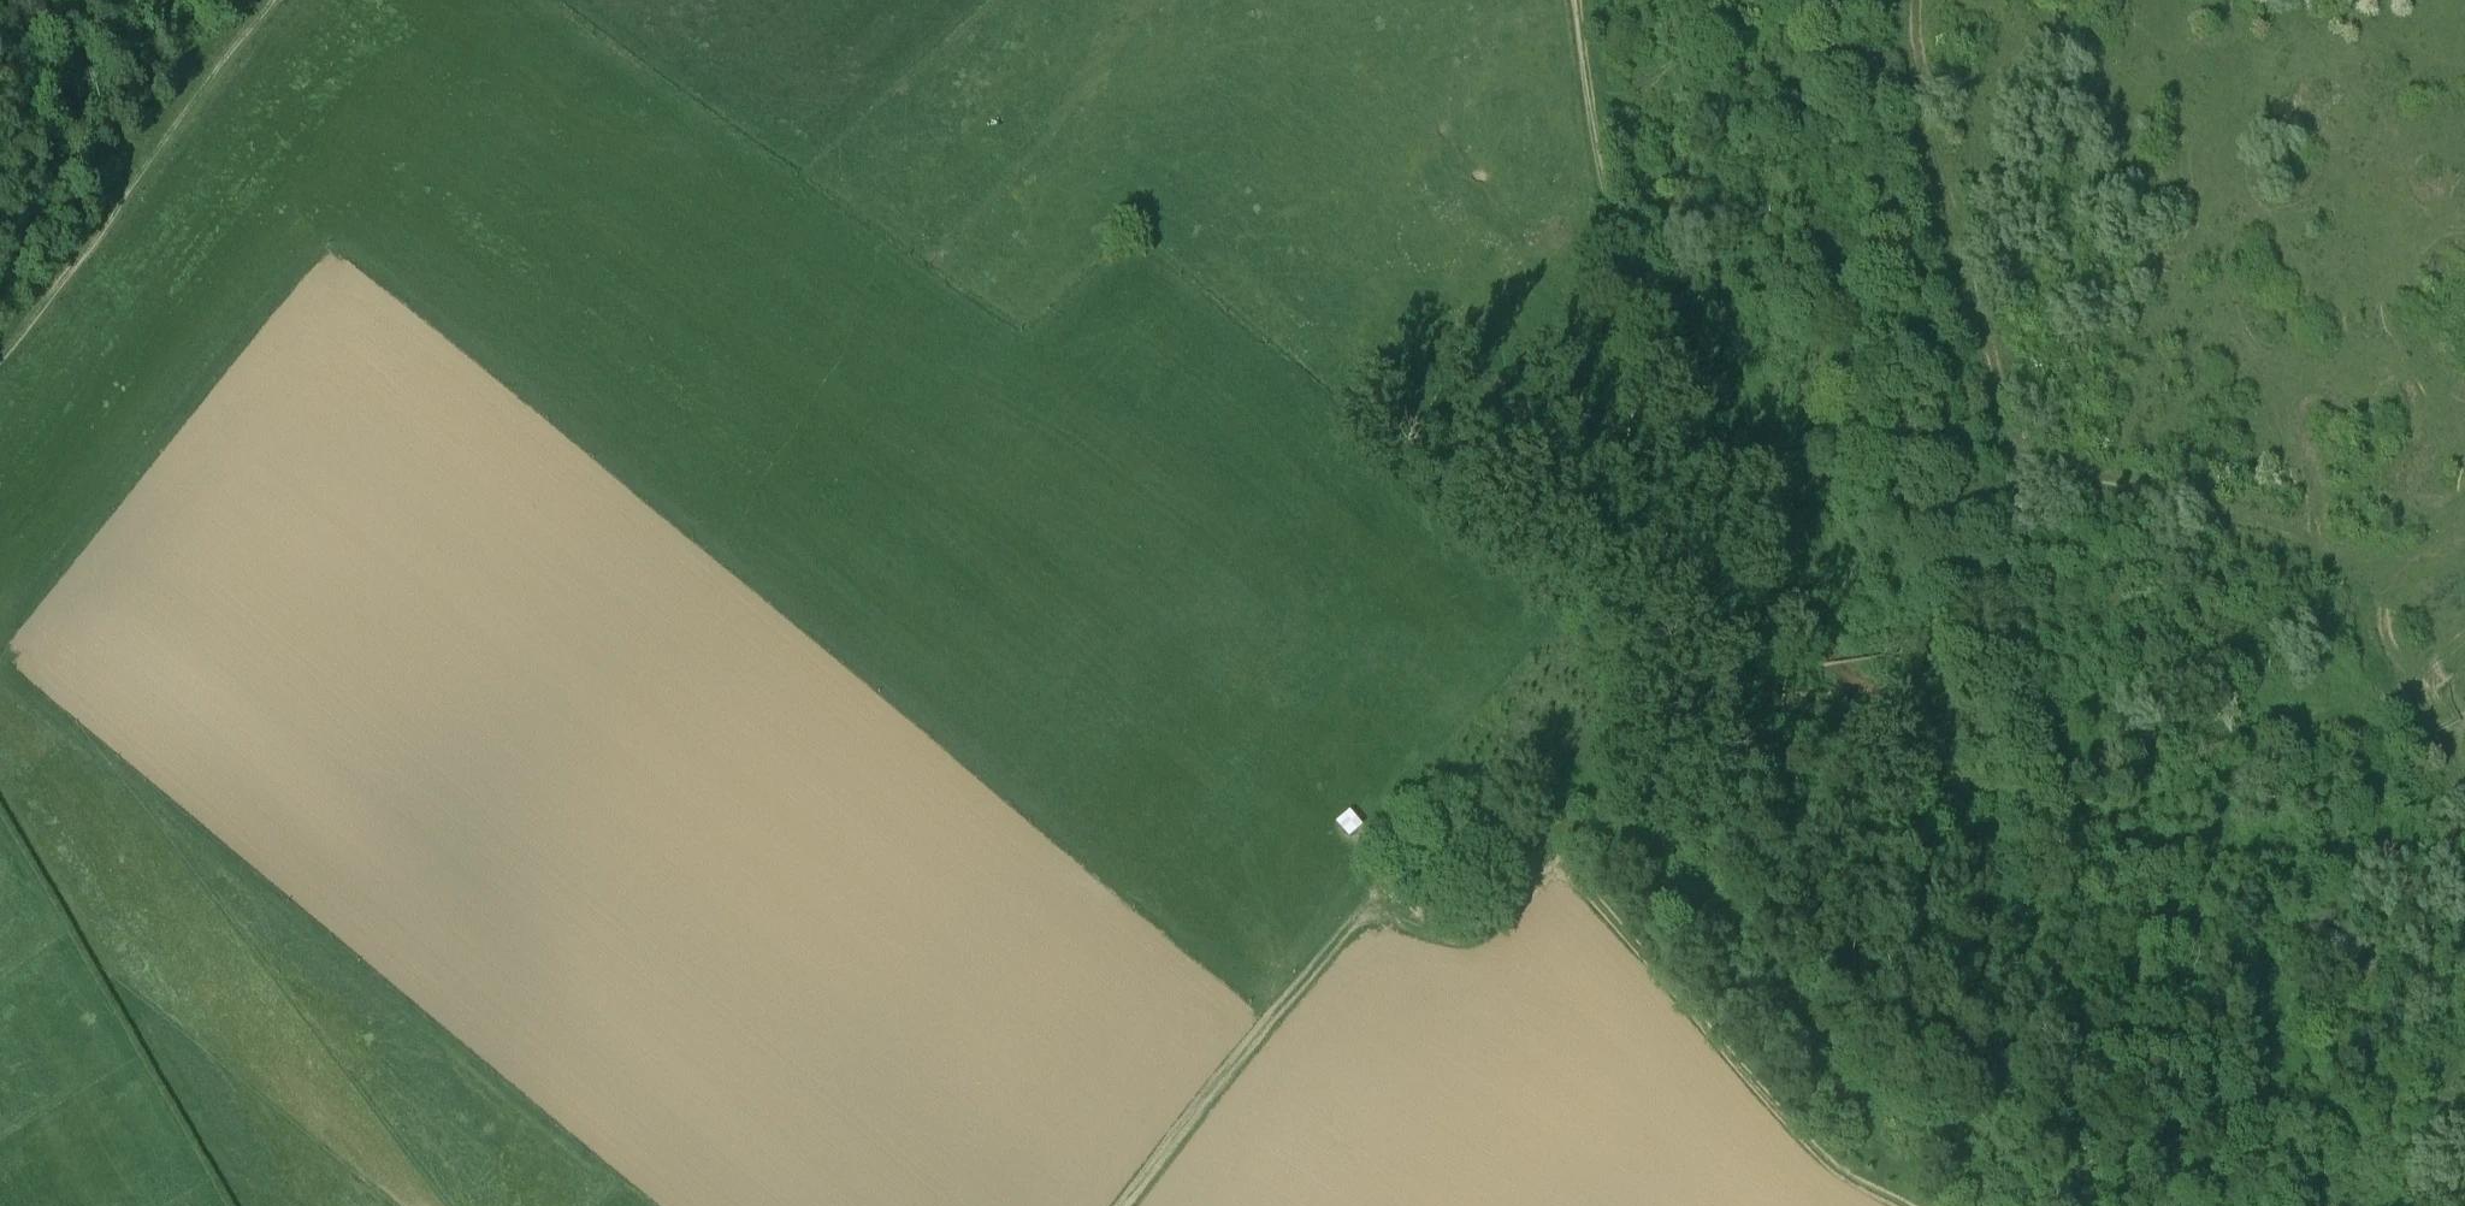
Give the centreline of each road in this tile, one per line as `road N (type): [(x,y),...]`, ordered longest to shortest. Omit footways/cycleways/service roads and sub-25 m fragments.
road 1 (track): [(1577,0),(1583,85),(1608,201),(1661,359),(1681,480),(1686,608),(1669,666),(1635,704)]
road 2 (track): [(1553,867),(1463,936),(1376,920),(1341,936),(1118,1205)]

